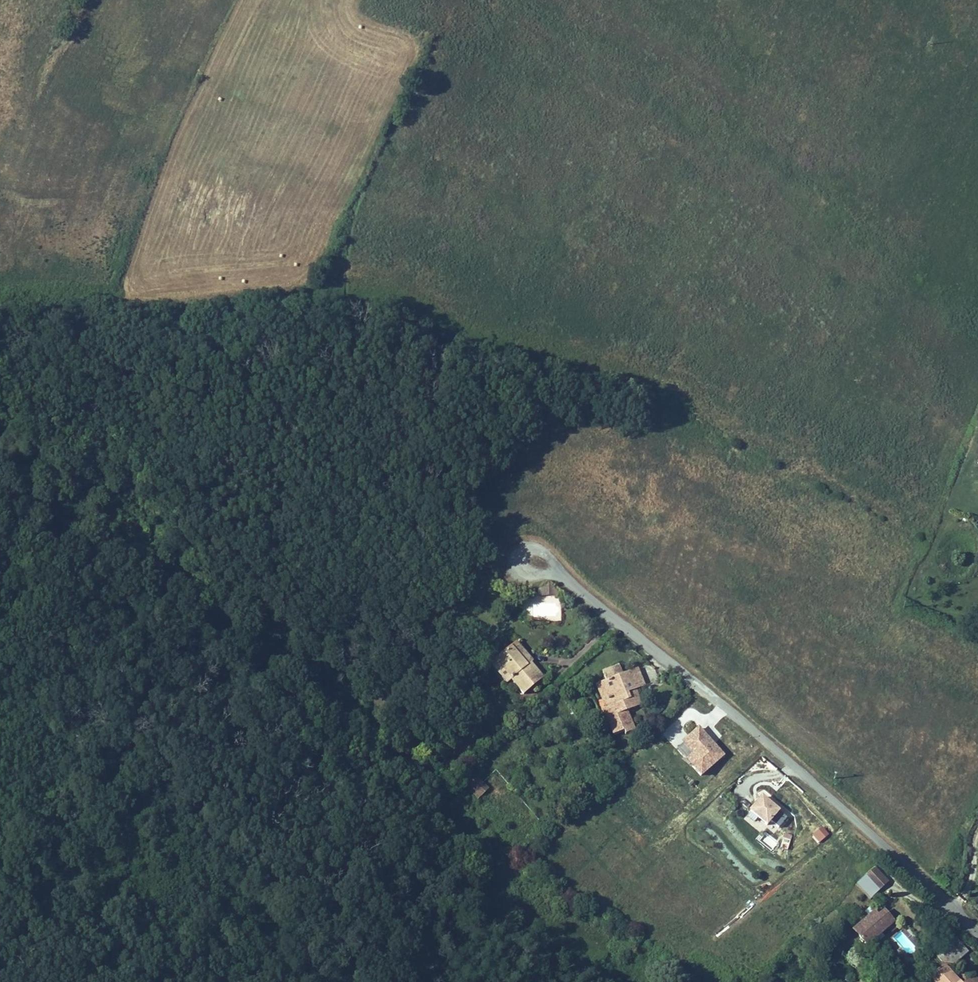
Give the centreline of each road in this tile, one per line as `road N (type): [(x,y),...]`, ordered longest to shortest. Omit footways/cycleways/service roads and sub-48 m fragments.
road 1 (residential): [(977,930),(691,678),(565,577),(531,559)]

